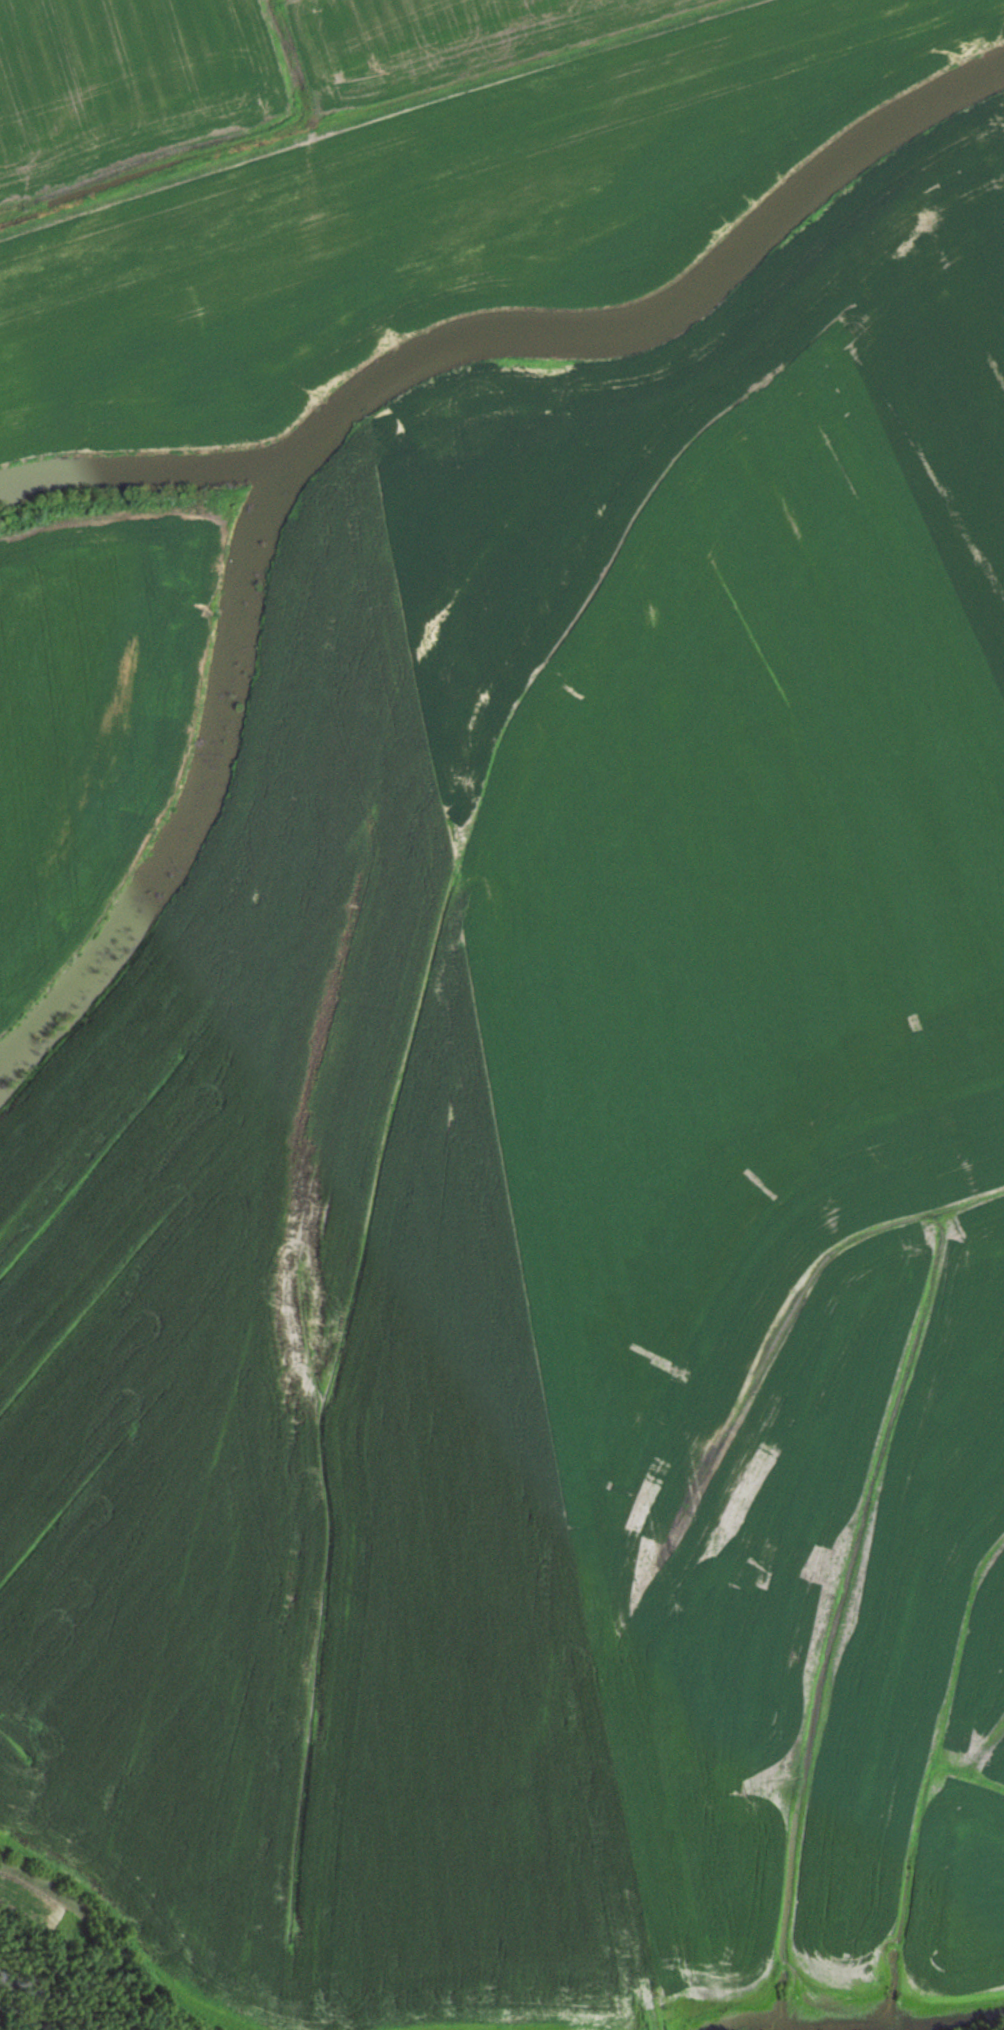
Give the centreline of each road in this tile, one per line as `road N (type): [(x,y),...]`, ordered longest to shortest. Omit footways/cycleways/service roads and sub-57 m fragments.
road 1 (track): [(739,0),(0,232)]

